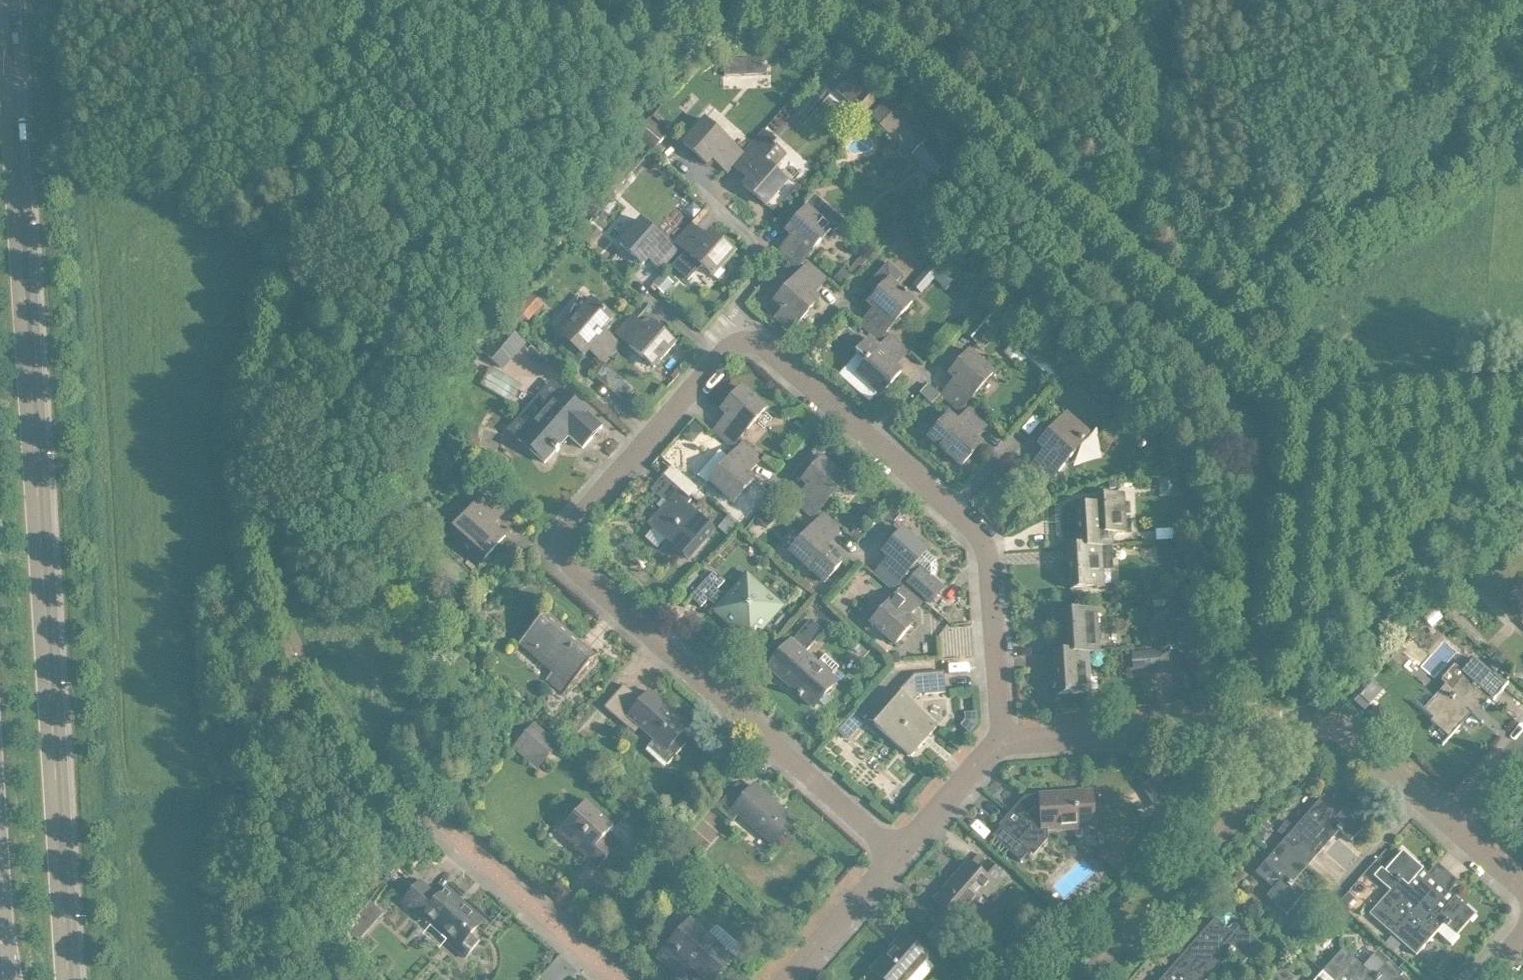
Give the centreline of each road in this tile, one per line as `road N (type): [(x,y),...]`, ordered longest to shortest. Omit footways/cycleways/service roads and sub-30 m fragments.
road 1 (secondary): [(71,979),(14,0)]
road 2 (residential): [(897,850),(575,570),(576,526),(721,356),(742,344)]
road 3 (residential): [(742,344),(765,345),(988,543),(1000,739)]
road 4 (residential): [(1450,823),(1337,723),(1000,739)]
road 5 (residential): [(444,827),(620,979)]
road 6 (residential): [(685,166),(756,235),(757,280),(735,306),(742,344)]
road 7 (residential): [(783,979),(897,850)]
road 8 (residential): [(897,850),(1000,739)]

